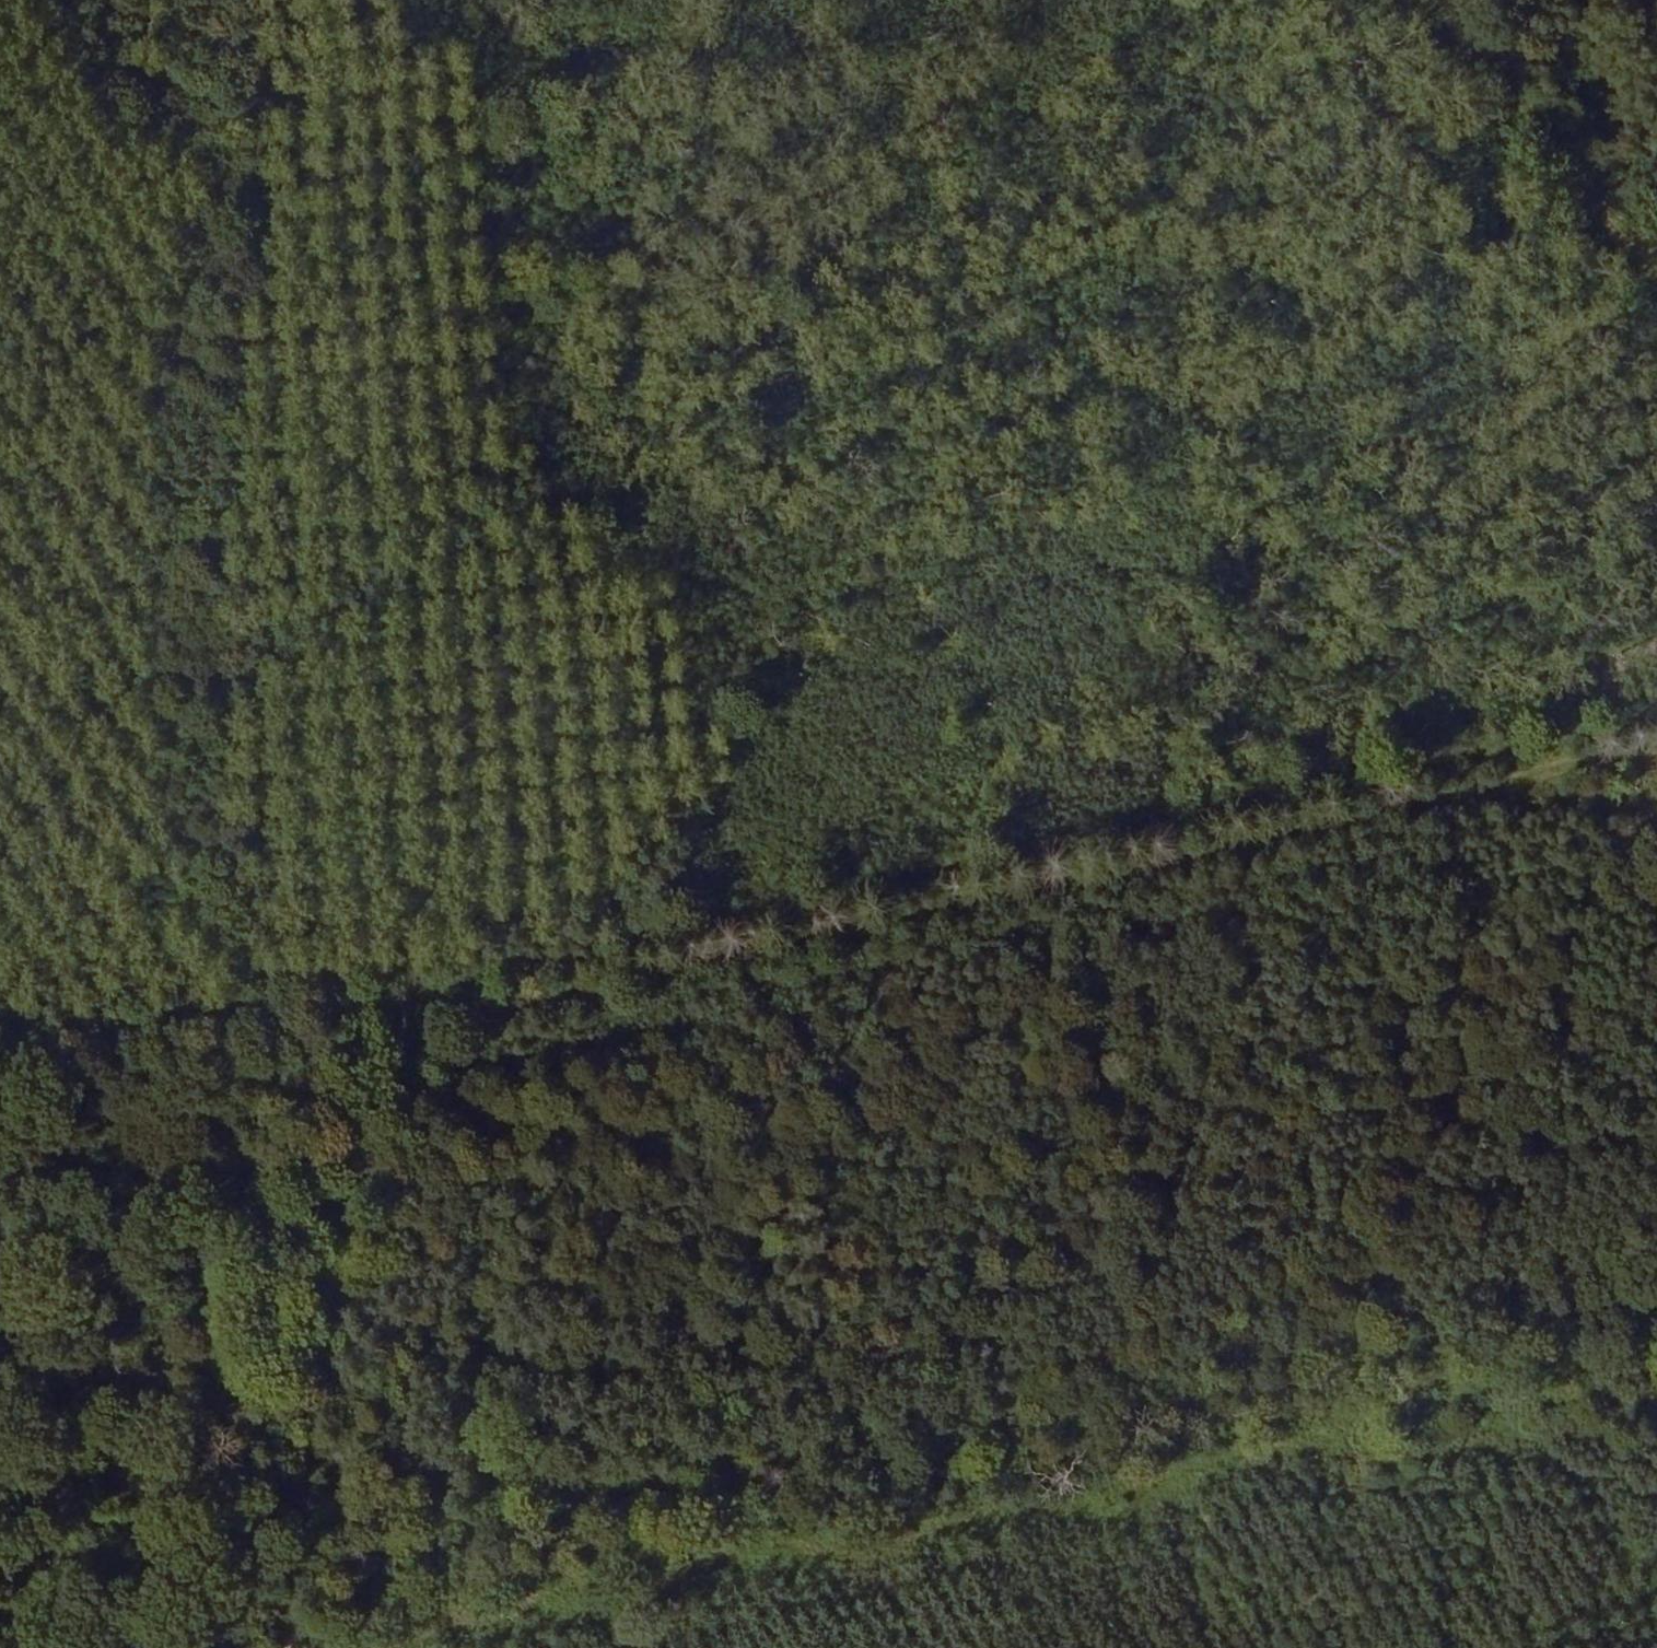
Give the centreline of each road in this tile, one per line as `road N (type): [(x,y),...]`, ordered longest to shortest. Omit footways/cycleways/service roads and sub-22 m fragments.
road 1 (track): [(1656,737),(279,1018),(0,1017)]
road 2 (track): [(0,1271),(244,1647)]
road 3 (track): [(1416,0),(1656,265)]

